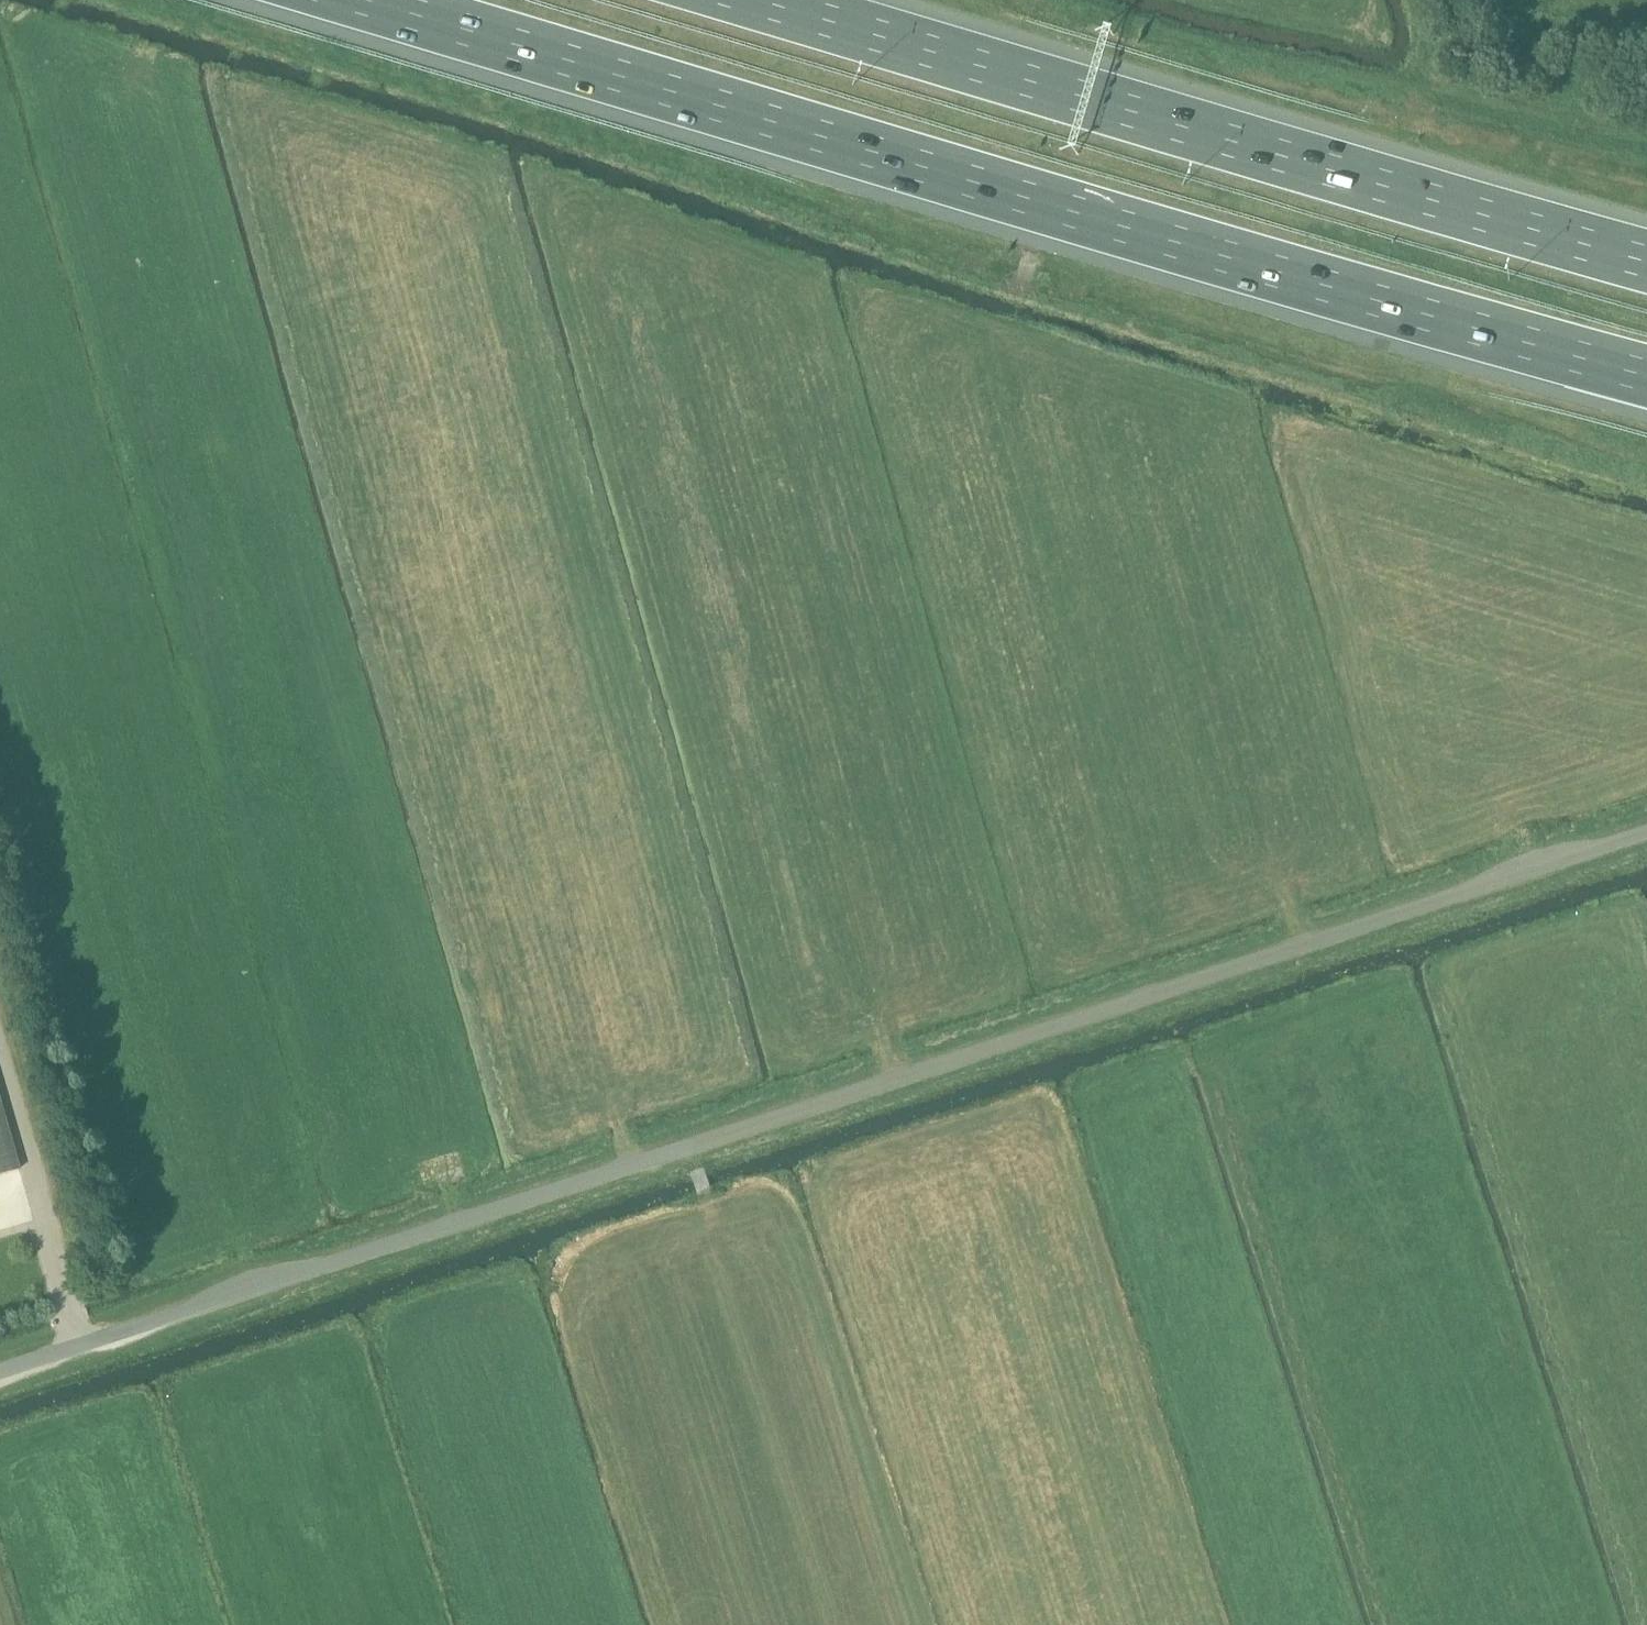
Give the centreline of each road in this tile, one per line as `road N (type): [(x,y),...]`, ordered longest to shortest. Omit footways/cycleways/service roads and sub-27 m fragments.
road 1 (unclassified): [(0,1371),(1646,833)]
road 2 (motorway): [(366,0),(1646,374)]
road 3 (motorway): [(1646,261),(755,0)]
road 4 (track): [(1469,0),(1480,31),(1510,56),(1556,77),(1646,97)]

